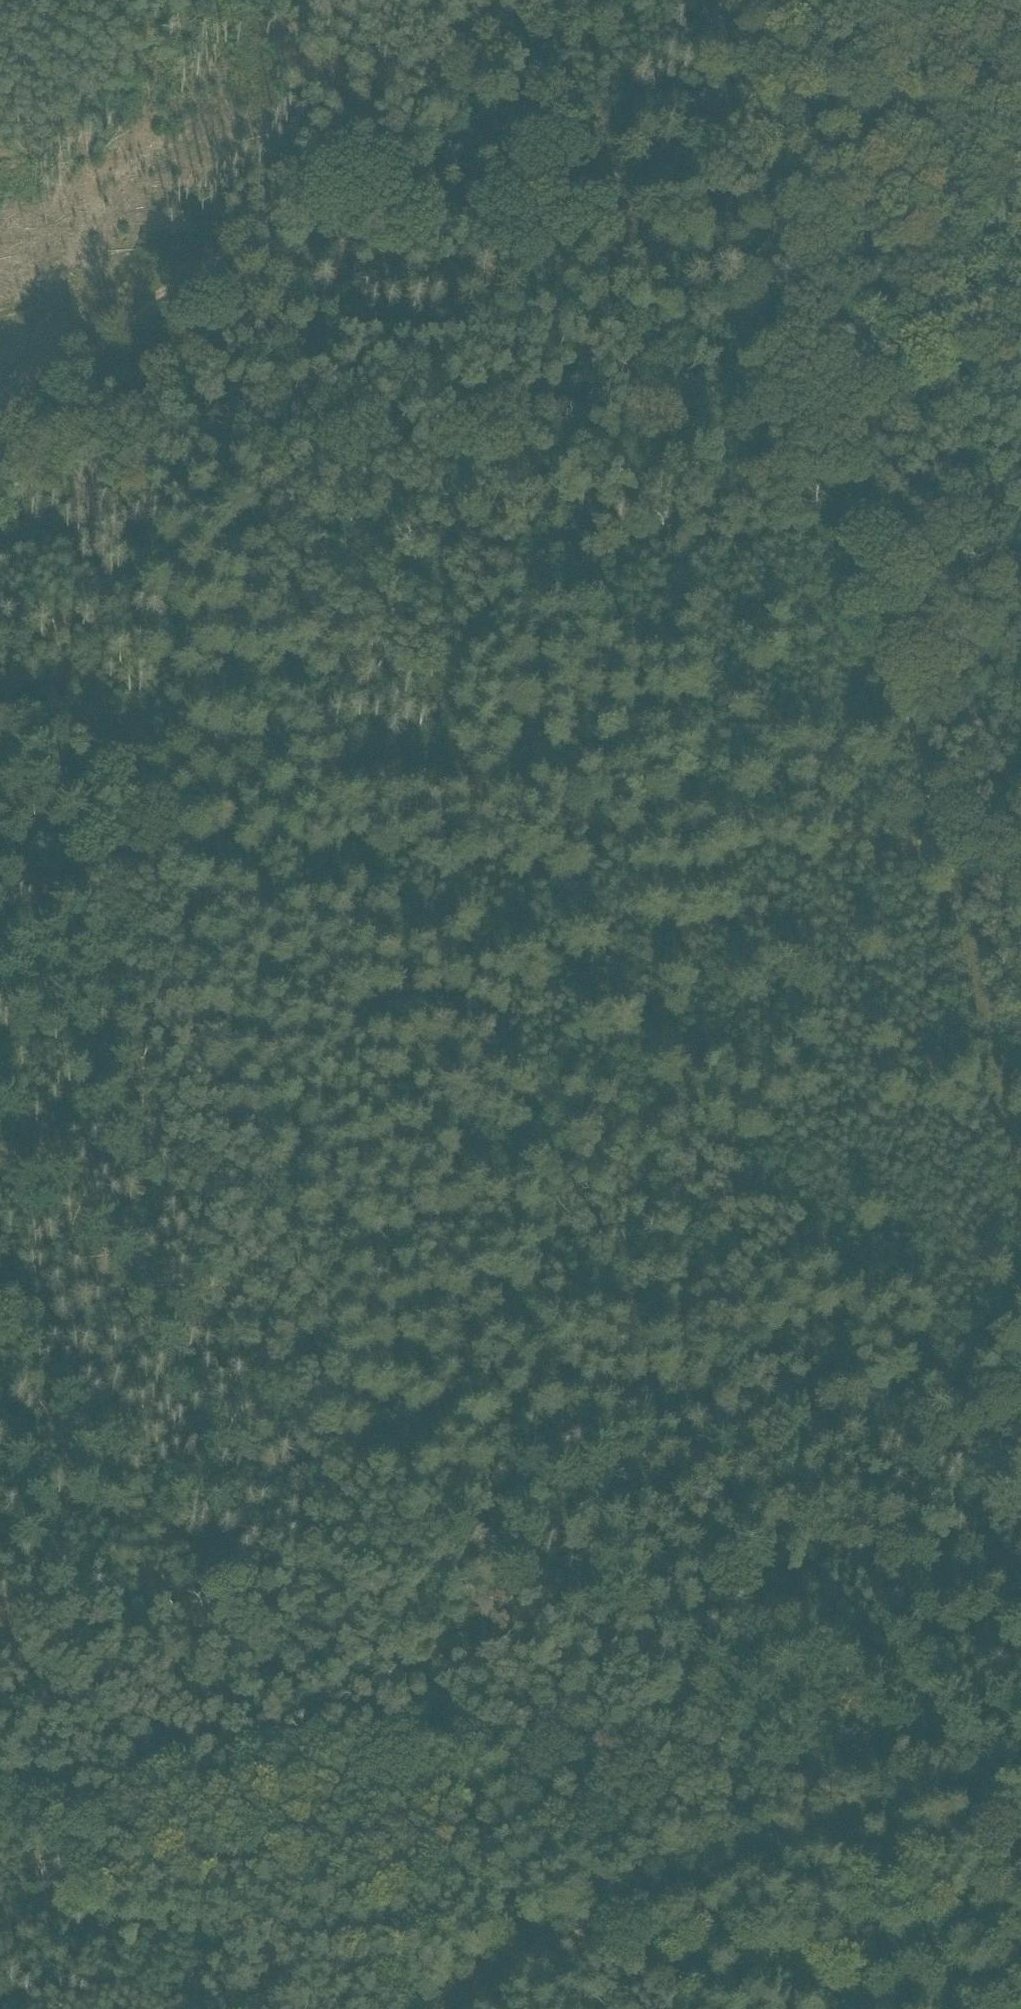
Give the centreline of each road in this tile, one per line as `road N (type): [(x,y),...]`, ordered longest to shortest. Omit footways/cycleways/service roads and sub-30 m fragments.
road 1 (track): [(719,0),(1020,1152)]
road 2 (track): [(1020,1766),(734,1867),(475,2008)]

